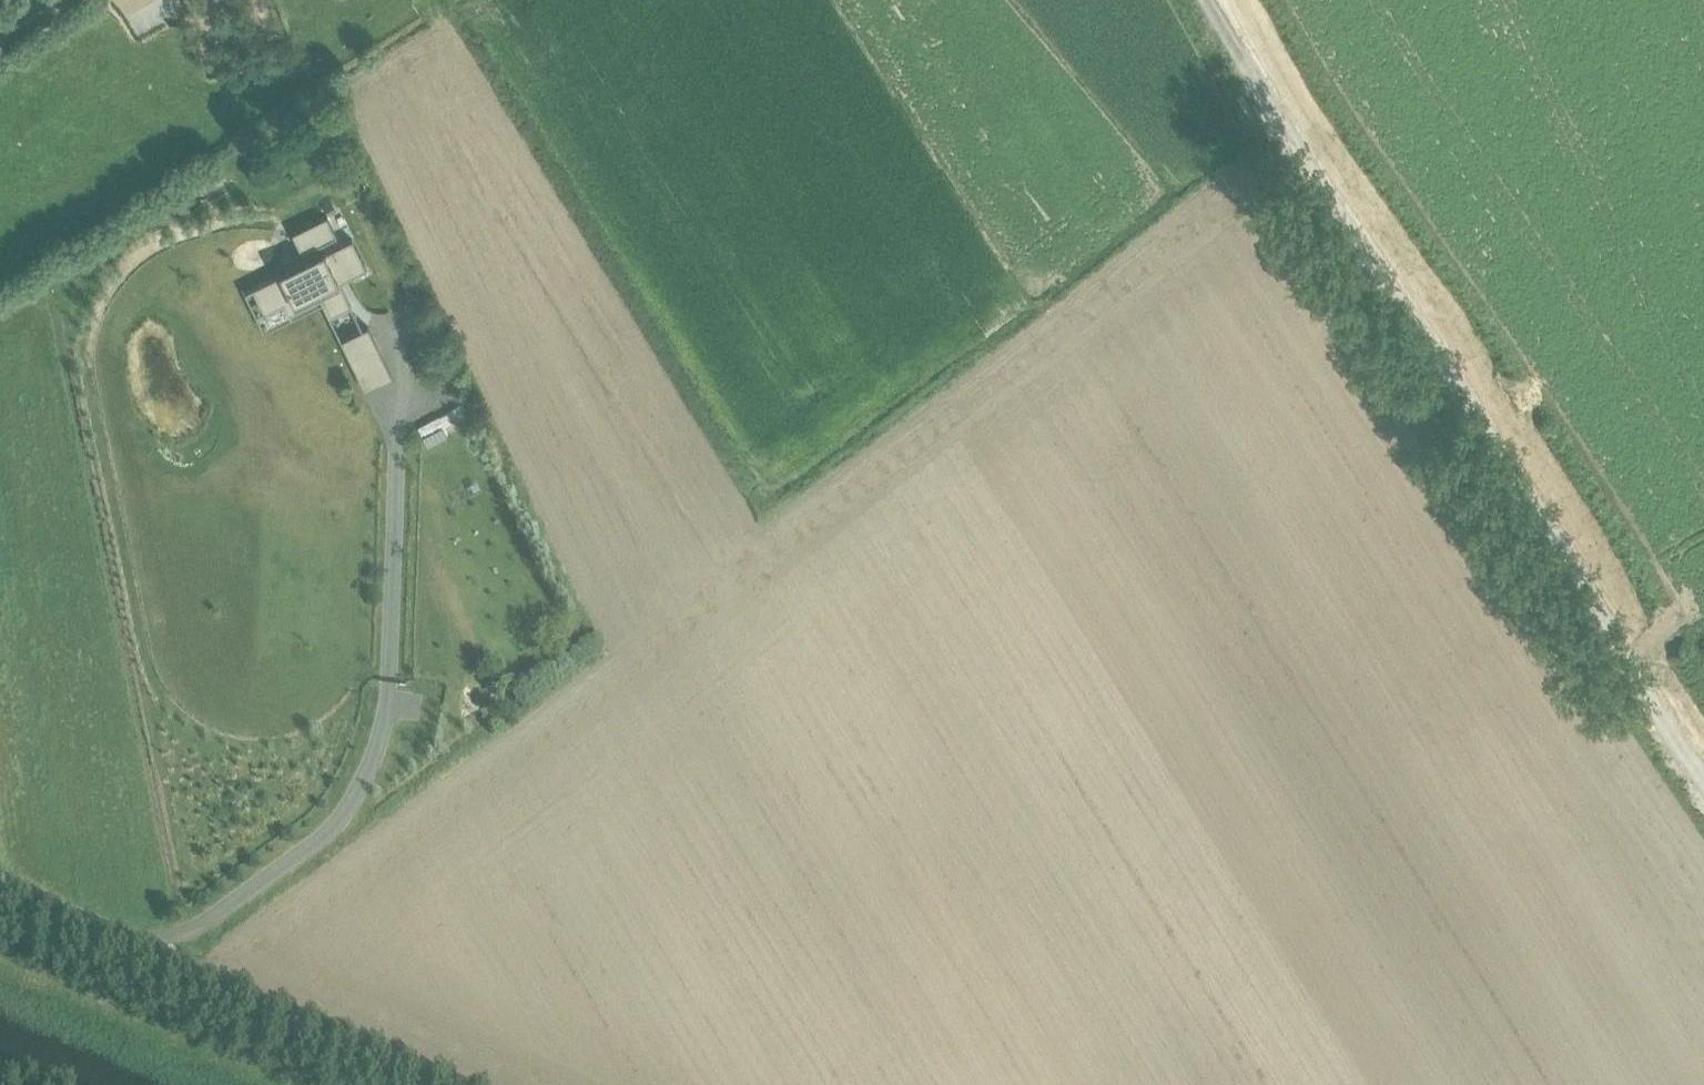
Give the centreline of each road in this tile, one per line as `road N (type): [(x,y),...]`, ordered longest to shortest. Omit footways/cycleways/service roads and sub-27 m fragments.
road 1 (unclassified): [(0,916),(394,1084)]

